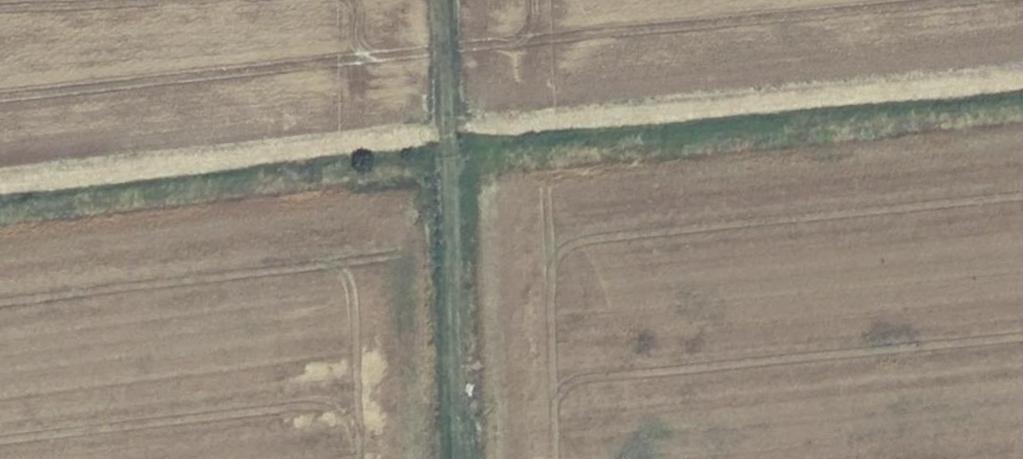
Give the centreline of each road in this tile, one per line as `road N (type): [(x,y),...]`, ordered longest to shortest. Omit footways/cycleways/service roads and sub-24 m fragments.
road 1 (track): [(457,458),(445,0)]

